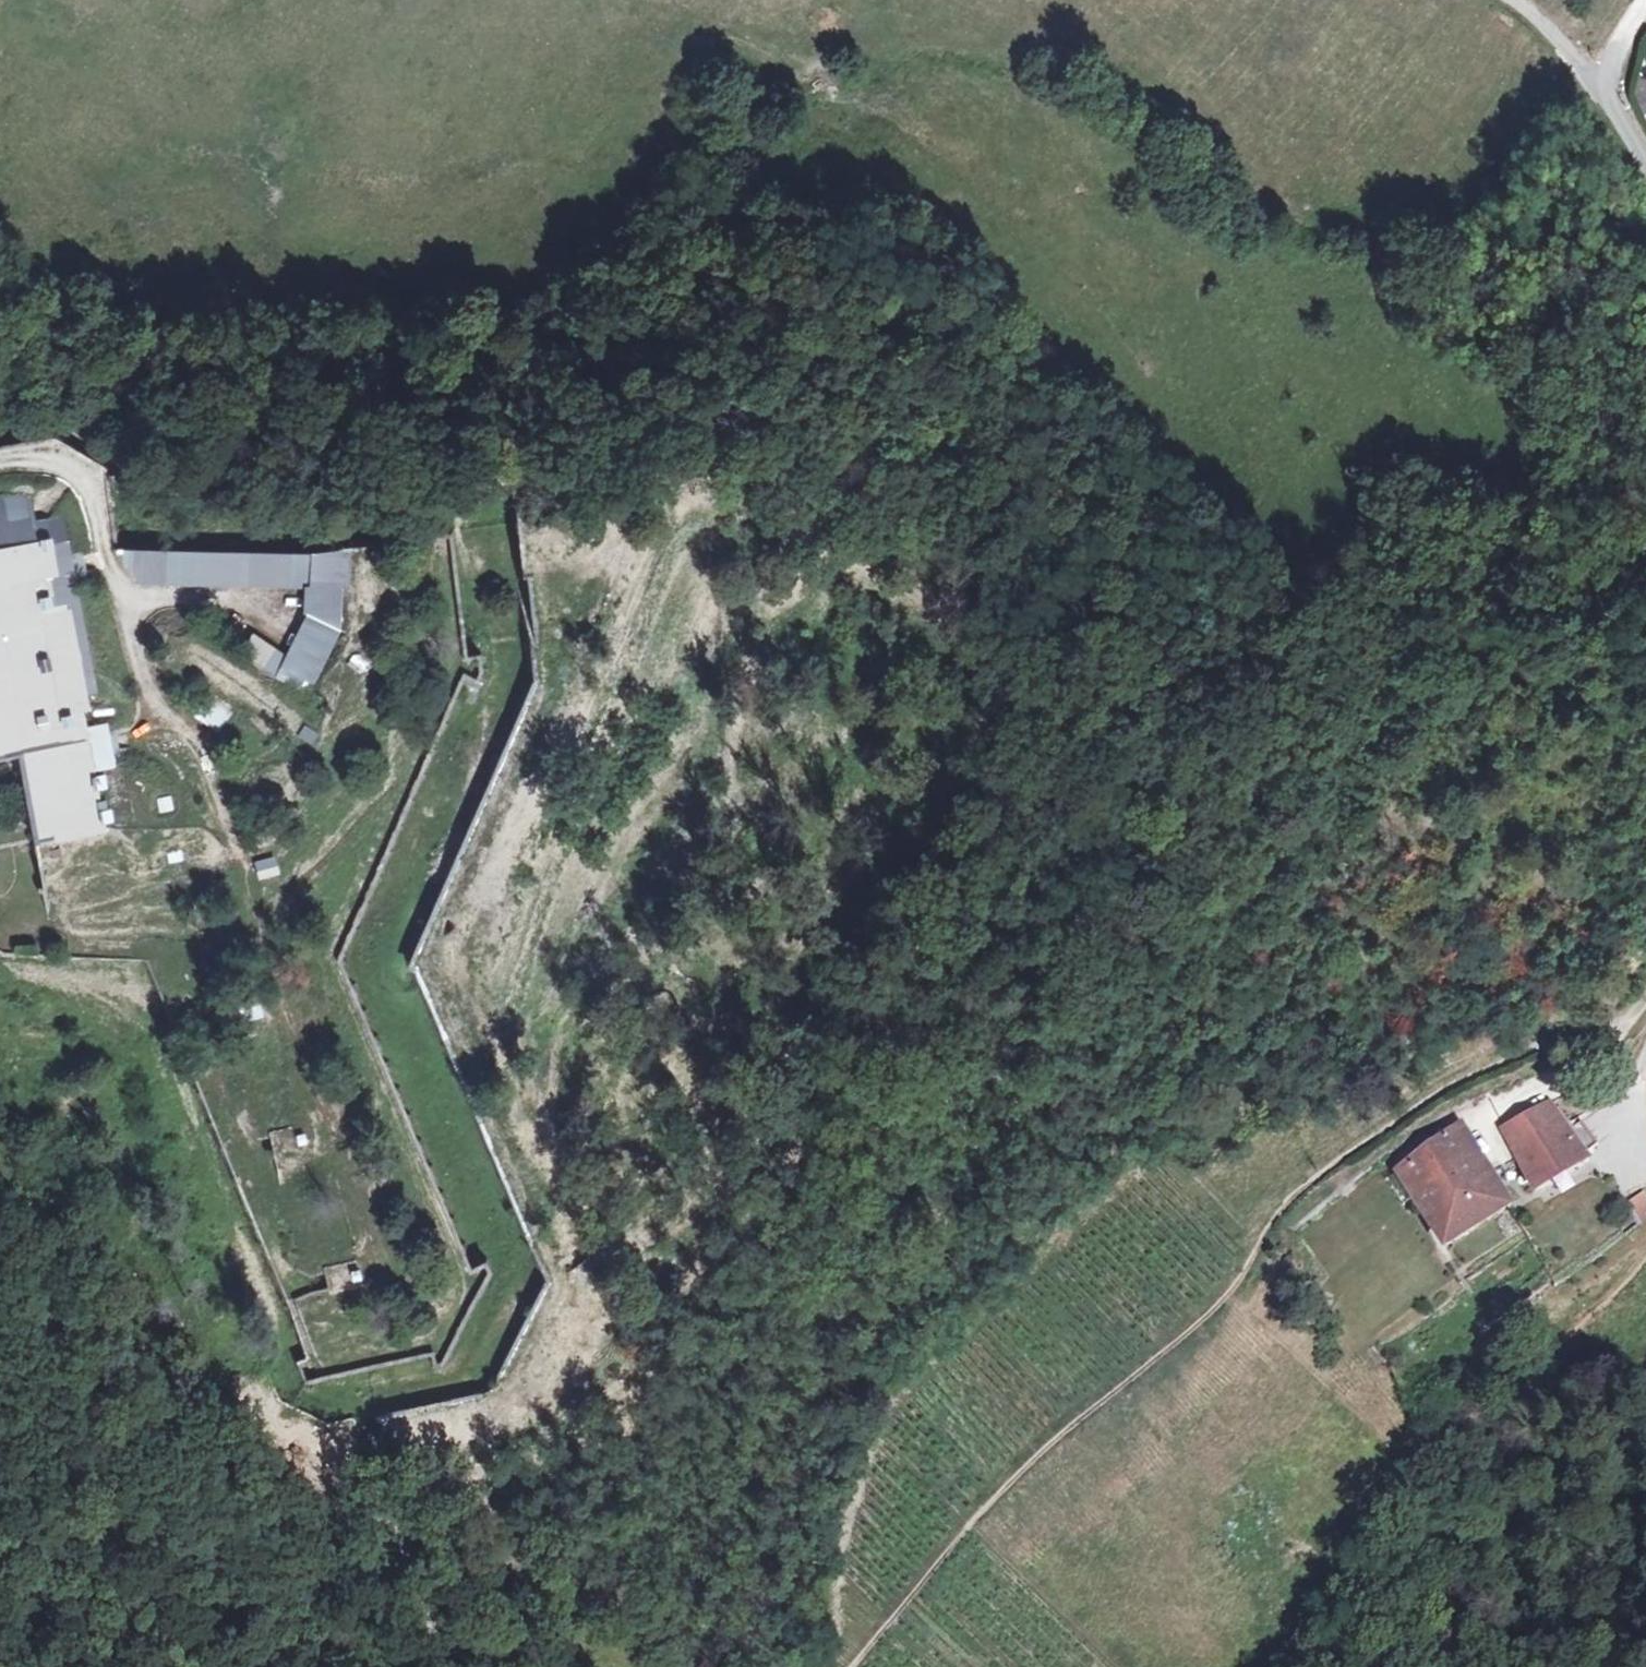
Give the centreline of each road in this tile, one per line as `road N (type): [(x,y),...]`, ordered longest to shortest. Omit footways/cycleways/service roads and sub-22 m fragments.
road 1 (track): [(1624,1023),(1430,1114),(1281,1241),(1171,1351),(1061,1436),(851,1666)]

